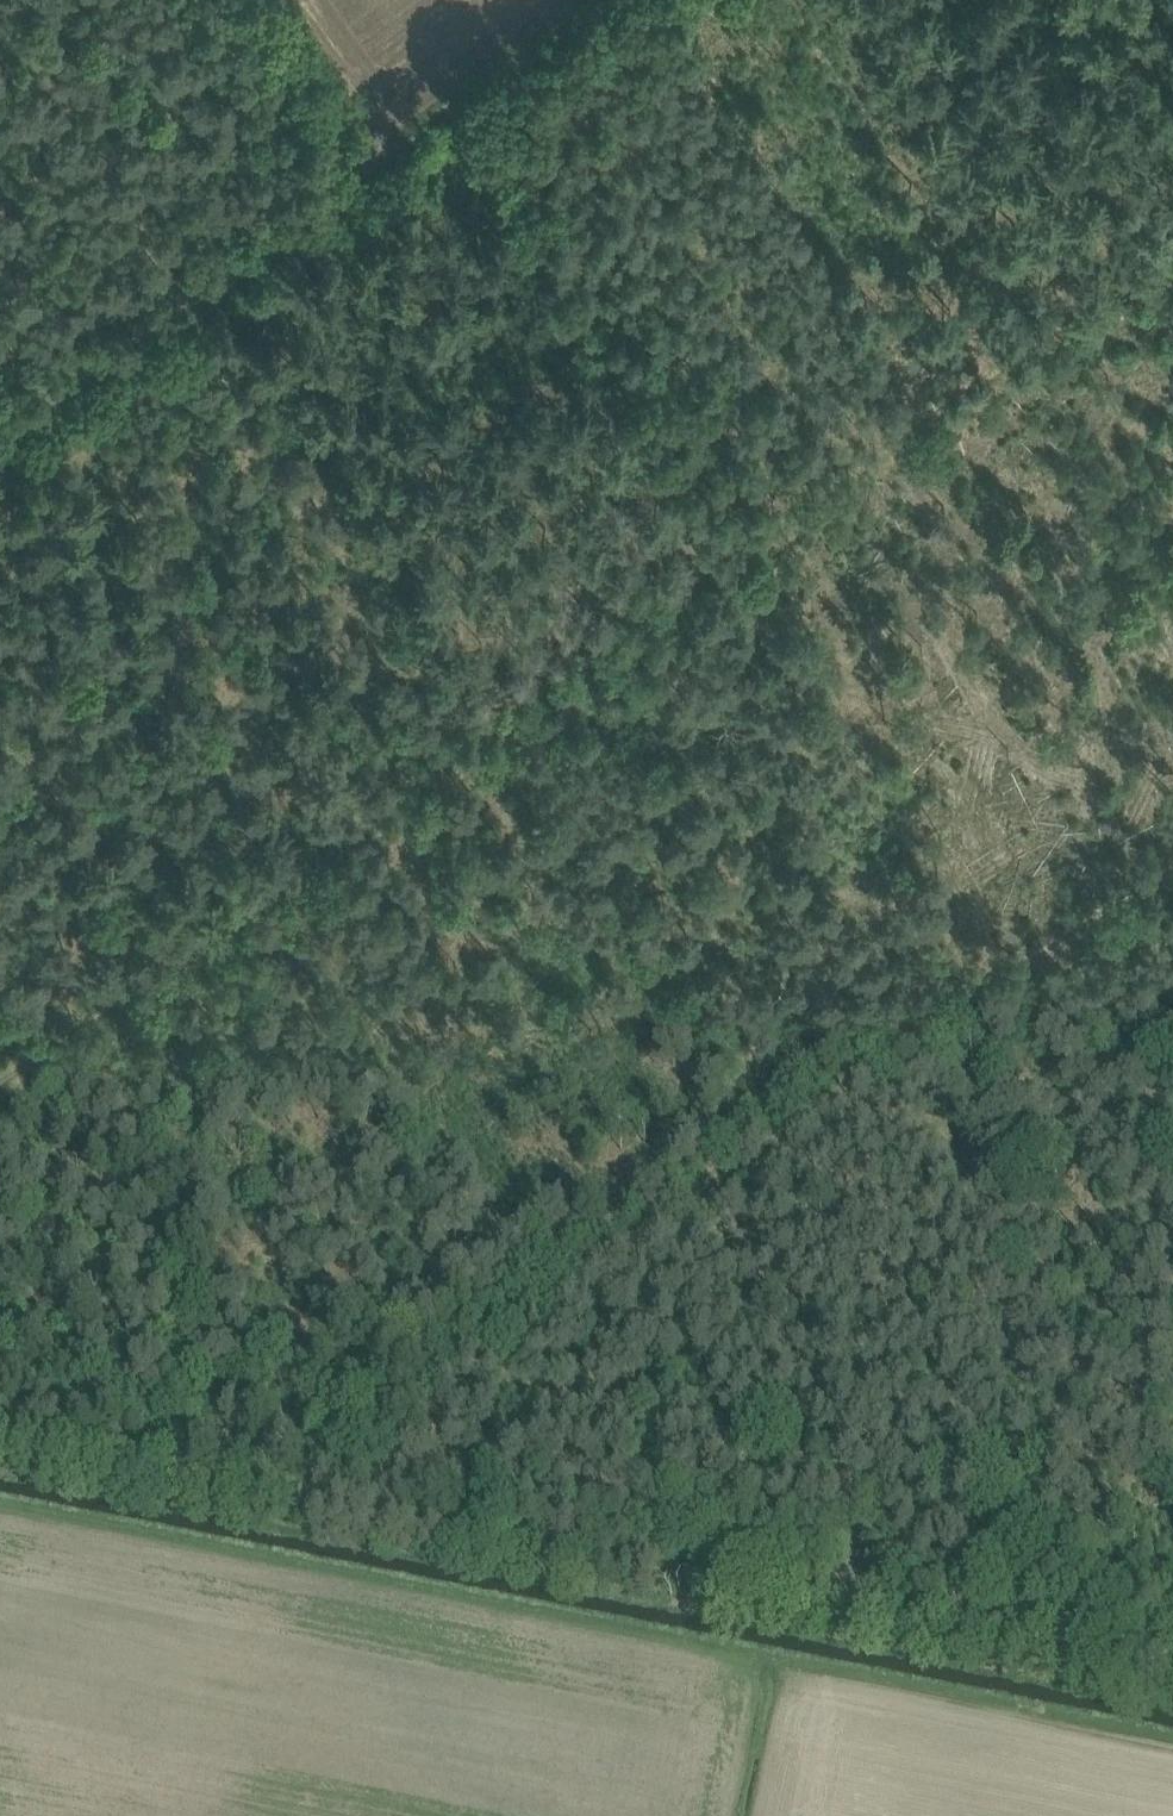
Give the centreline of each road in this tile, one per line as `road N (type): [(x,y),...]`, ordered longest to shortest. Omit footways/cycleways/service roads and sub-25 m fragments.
road 1 (track): [(0,422),(590,0)]

